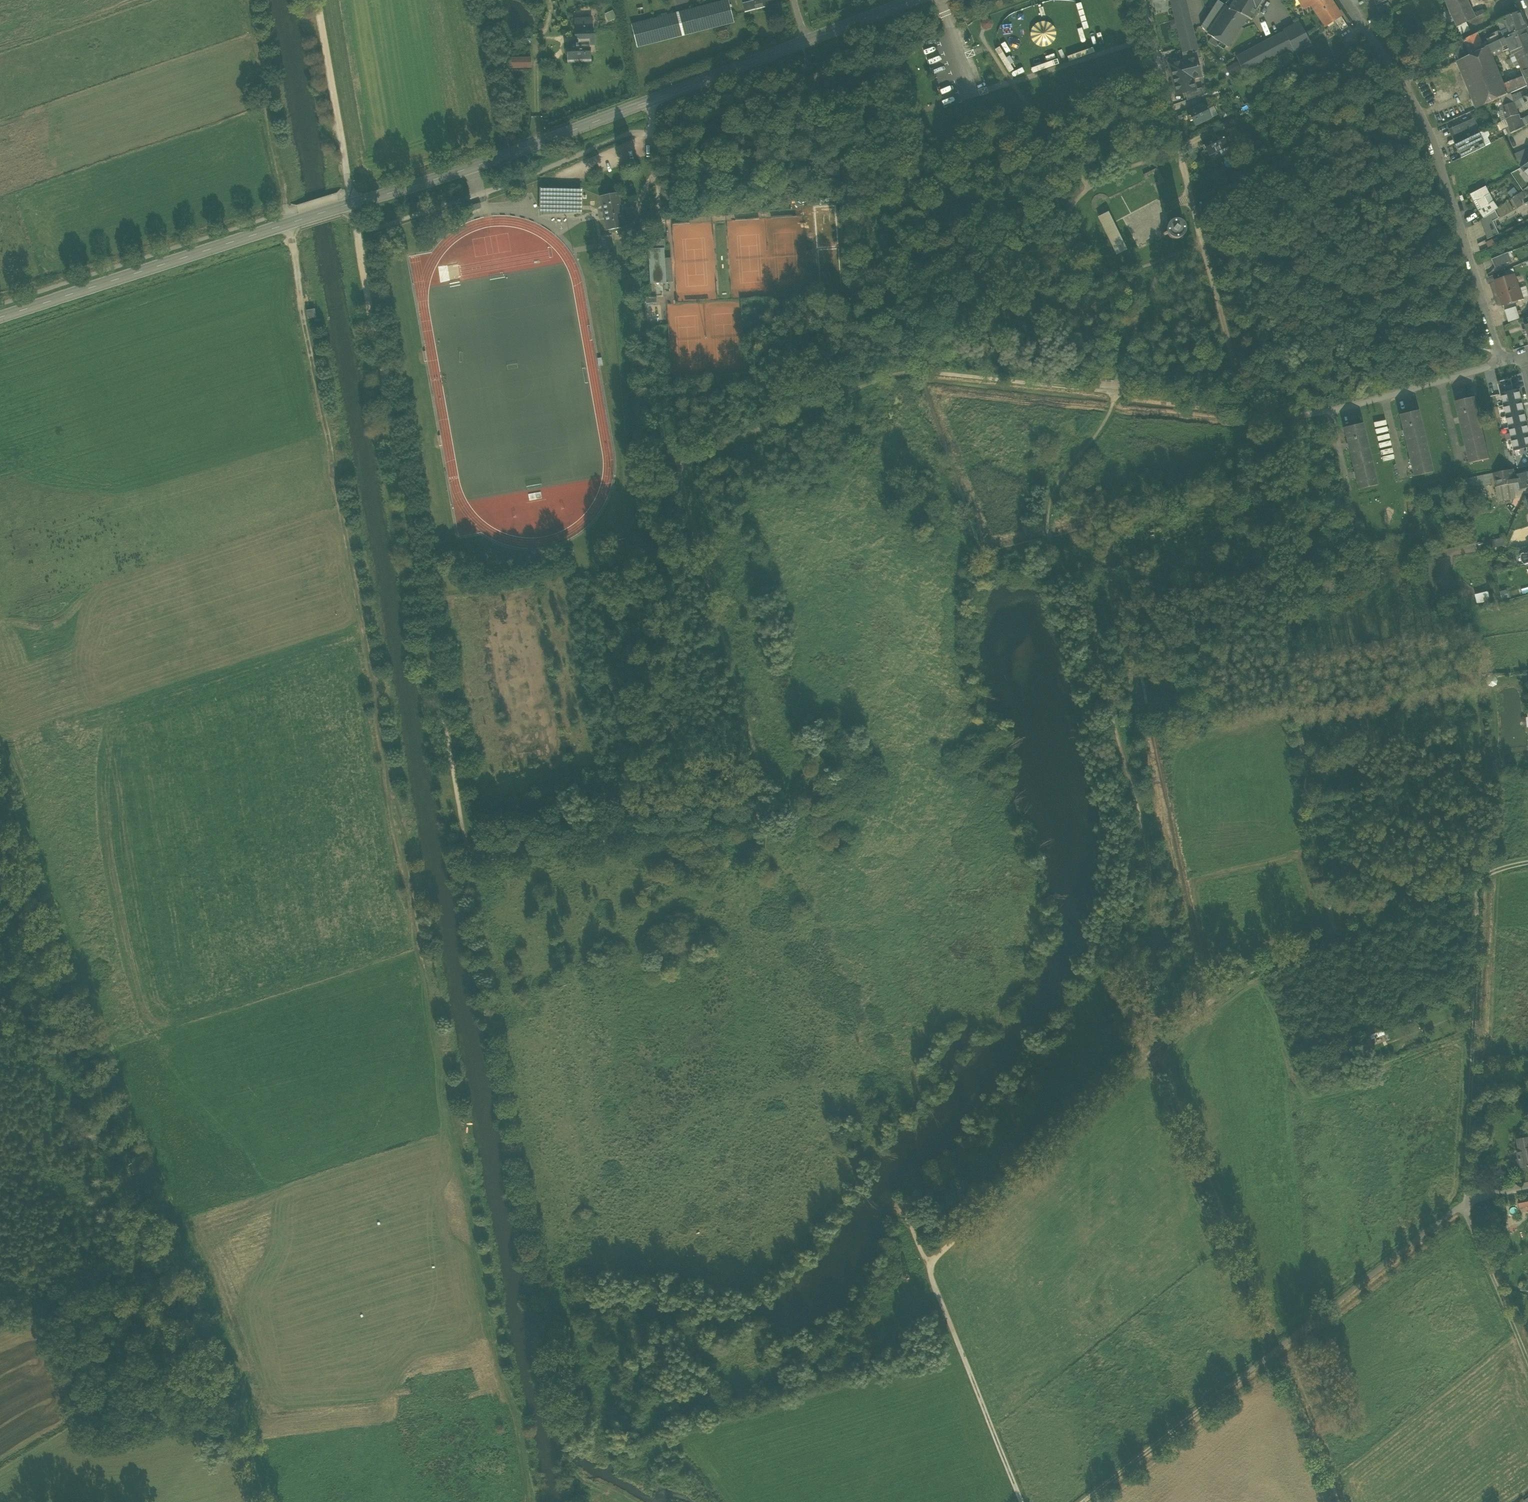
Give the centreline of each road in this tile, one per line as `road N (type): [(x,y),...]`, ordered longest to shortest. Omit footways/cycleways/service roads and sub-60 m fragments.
road 1 (track): [(359,225),(459,806),(477,859),(768,815),(678,469),(686,454),(908,370)]
road 2 (track): [(524,1501),(497,1395),(287,211)]
road 3 (secondary): [(805,41),(457,172),(0,318)]
road 4 (track): [(1022,1501),(926,1267),(1146,1055)]
road 5 (track): [(1241,408),(1251,428),(1330,937)]
road 6 (track): [(1084,1501),(1465,1202)]
road 7 (residential): [(1503,360),(1436,152),(1346,0)]
road 8 (track): [(1481,882),(1465,1202)]
road 9 (residential): [(1503,360),(1317,413),(1255,417),(1241,408)]
road 10 (unclassified): [(1145,0),(1203,242)]
road 11 (track): [(1146,1055),(1266,961),(1330,937)]
road 12 (track): [(908,370),(1110,392)]
road 13 (track): [(352,196),(319,0)]
road 14 (track): [(1203,242),(1241,408)]
road 15 (track): [(1465,1202),(1527,1358)]
road 16 (track): [(1330,937),(1481,882)]
road 17 (track): [(1241,408),(1110,392)]

